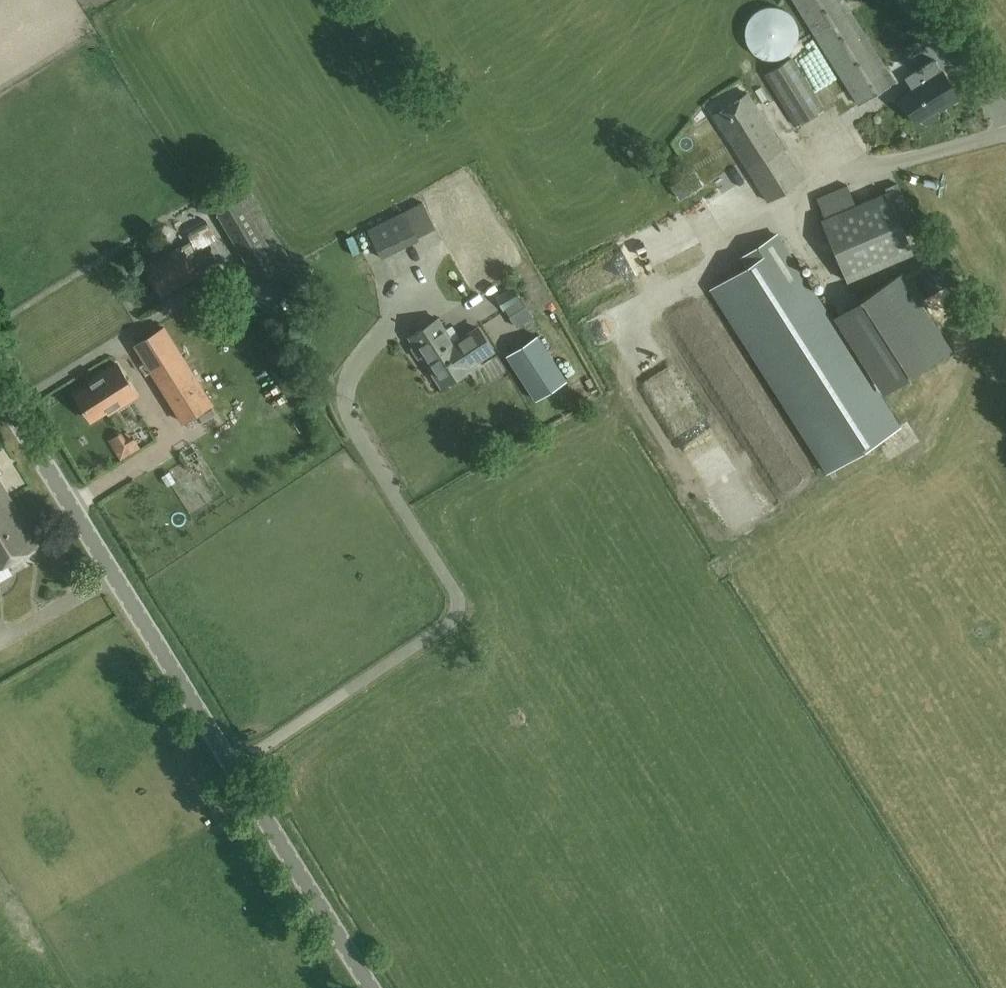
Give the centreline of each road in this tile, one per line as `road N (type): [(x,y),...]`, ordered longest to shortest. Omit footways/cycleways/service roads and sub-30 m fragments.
road 1 (tertiary): [(0,388),(371,987)]

